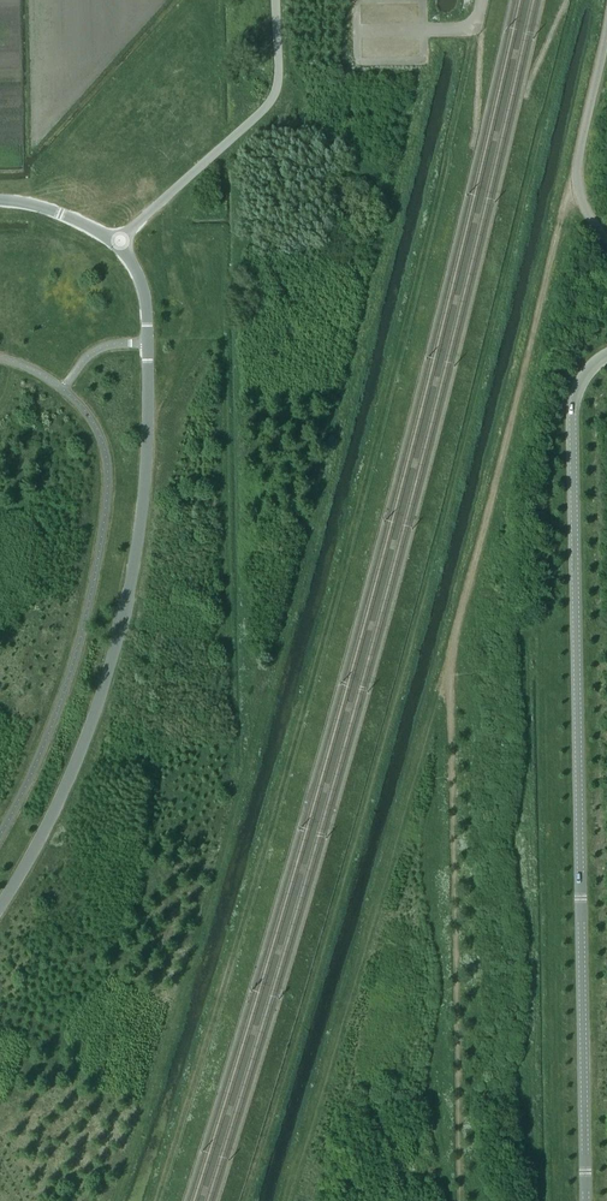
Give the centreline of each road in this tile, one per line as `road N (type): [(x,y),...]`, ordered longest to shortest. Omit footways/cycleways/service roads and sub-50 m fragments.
road 1 (unclassified): [(606,355),(582,377),(573,422),(588,1200)]
road 2 (unclassified): [(0,903),(45,831),(97,707),(142,522),(149,446),(145,295),(116,246)]
road 3 (unclassified): [(116,246),(272,98),(276,0)]
road 4 (unclassified): [(606,239),(584,205),(578,175),(606,16)]
road 5 (unclassified): [(116,246),(71,217),(0,201)]

